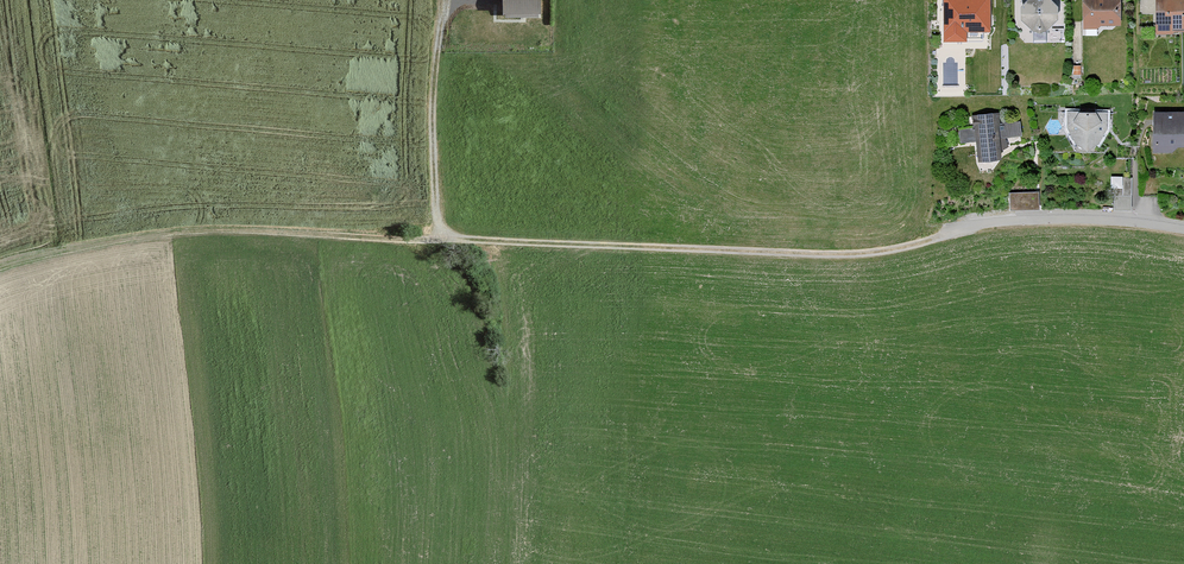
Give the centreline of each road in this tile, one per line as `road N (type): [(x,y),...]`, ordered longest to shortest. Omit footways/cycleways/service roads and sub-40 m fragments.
road 1 (track): [(438,241),(814,257),(883,253),(931,240)]
road 2 (track): [(438,241),(189,231),(0,269)]
road 3 (residential): [(1183,230),(1053,220),(931,240)]
road 4 (track): [(446,0),(430,111),(438,241)]

